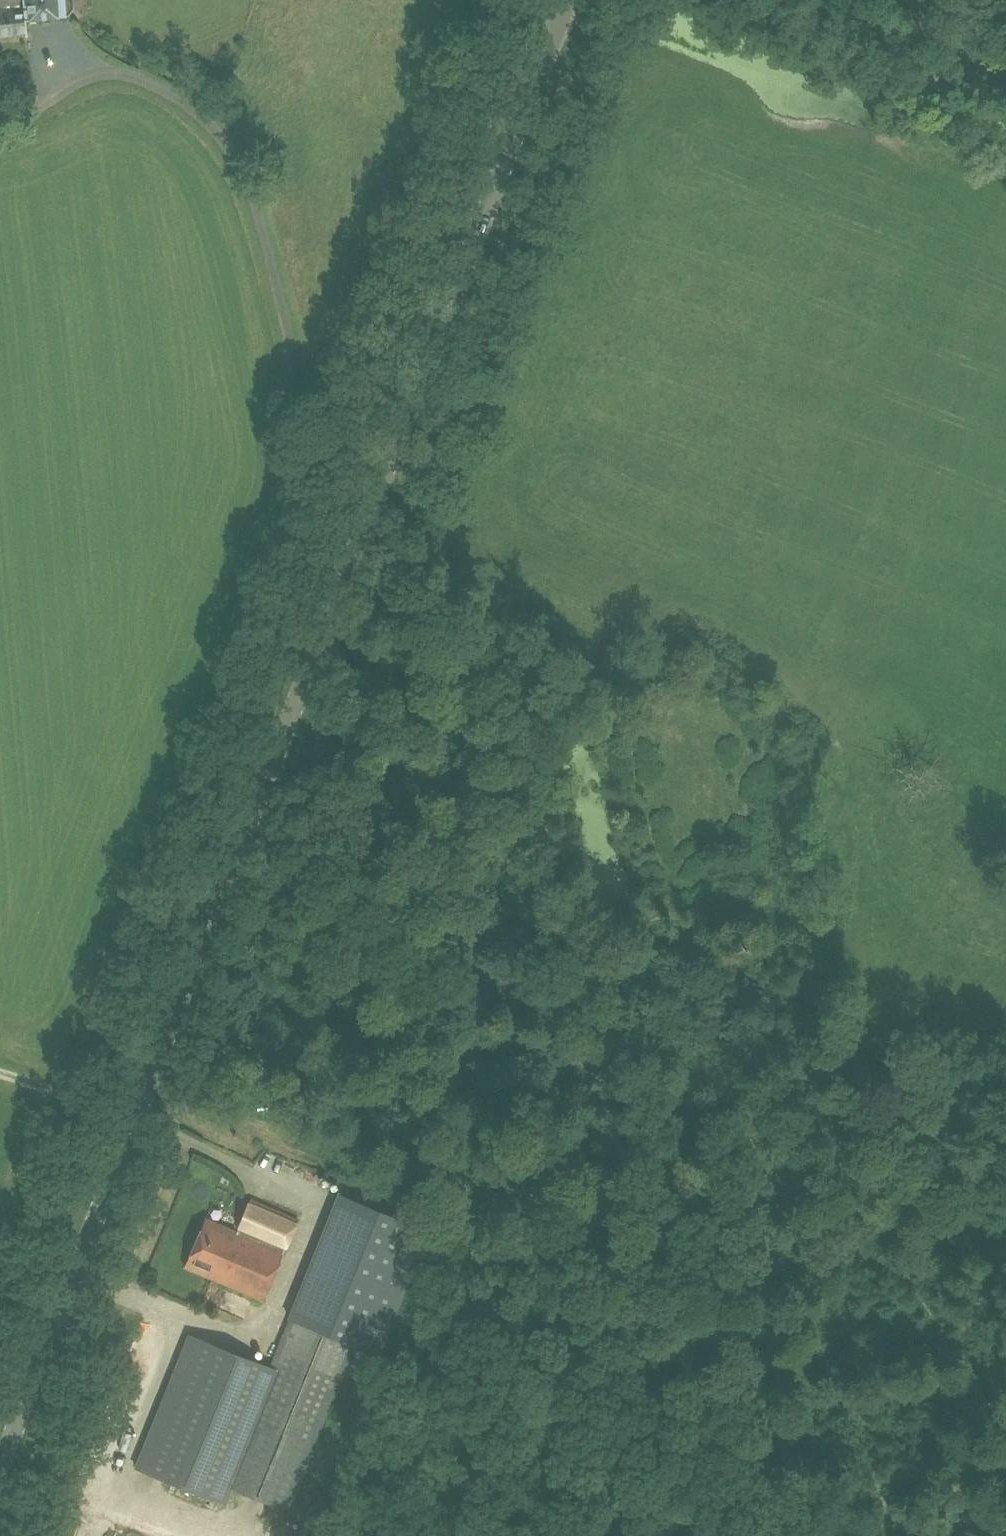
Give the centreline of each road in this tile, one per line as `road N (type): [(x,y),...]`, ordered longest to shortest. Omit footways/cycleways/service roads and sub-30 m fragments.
road 1 (tertiary): [(0,1456),(566,0)]
road 2 (unclassified): [(760,0),(881,60),(1005,87)]
road 3 (track): [(0,1077),(129,1117)]

